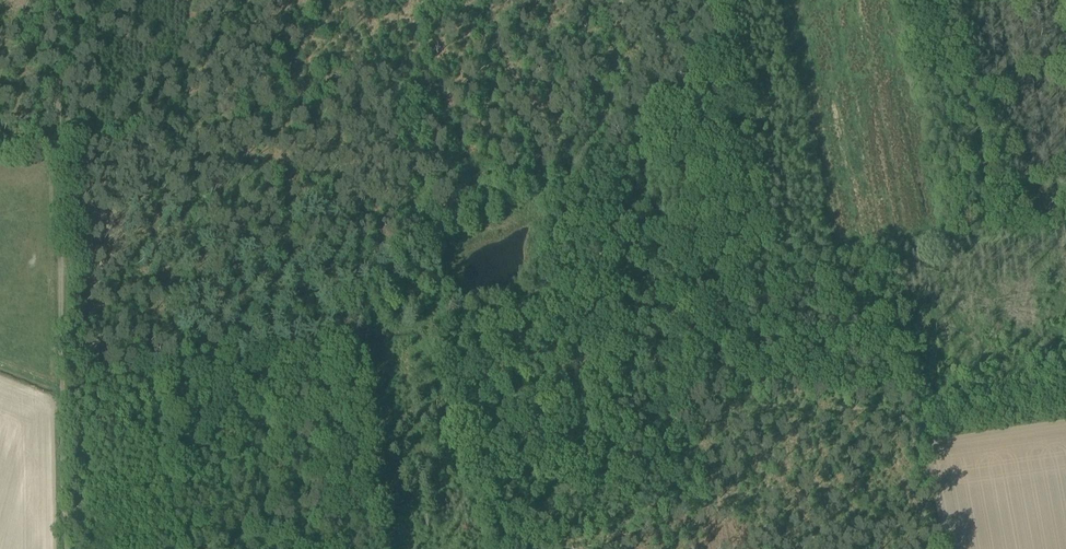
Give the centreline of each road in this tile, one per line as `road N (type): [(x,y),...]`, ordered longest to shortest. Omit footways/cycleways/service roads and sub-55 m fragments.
road 1 (track): [(58,548),(53,0)]
road 2 (track): [(674,0),(668,46),(679,65),(735,110)]

